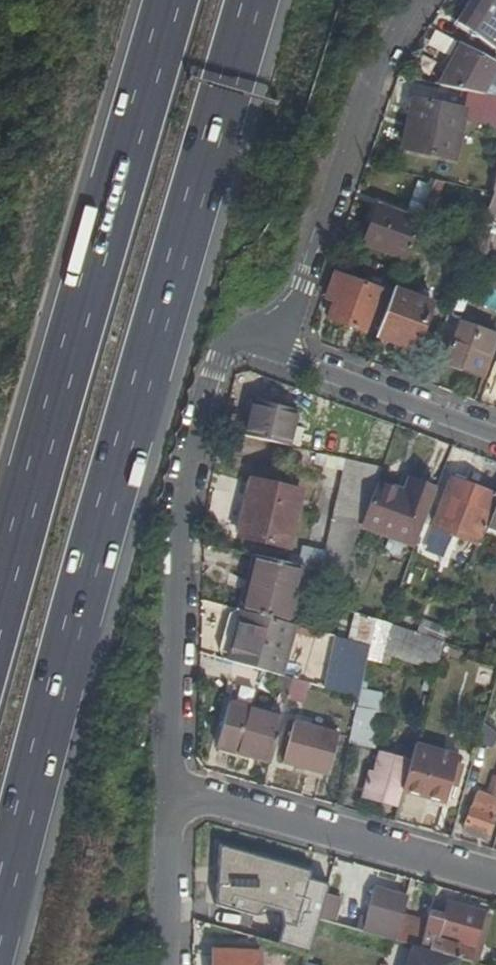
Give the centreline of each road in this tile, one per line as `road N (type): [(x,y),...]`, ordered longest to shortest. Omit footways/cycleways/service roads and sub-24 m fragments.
road 1 (motorway): [(0,902),(70,613),(245,0)]
road 2 (motorway): [(165,0),(0,585)]
road 3 (residential): [(280,351),(246,340),(226,345),(208,394),(167,789)]
road 4 (residential): [(417,0),(375,68),(280,351)]
road 5 (residential): [(167,789),(495,878)]
road 6 (residential): [(495,433),(280,351)]
road 7 (residential): [(162,964),(167,789)]

